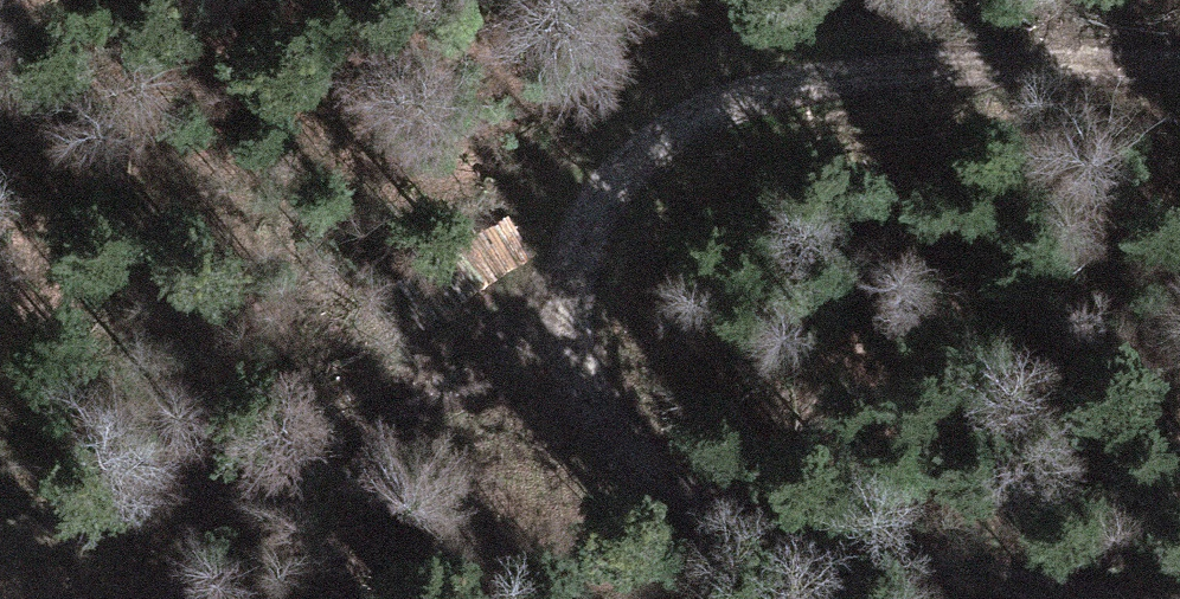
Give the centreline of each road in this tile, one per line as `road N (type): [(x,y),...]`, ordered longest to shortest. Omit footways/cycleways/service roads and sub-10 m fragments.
road 1 (track): [(1179,84),(753,100),(604,178),(554,274),(536,354),(701,513),(1114,598)]
road 2 (track): [(0,534),(140,507),(536,354)]
road 3 (track): [(647,598),(563,491),(536,354)]

